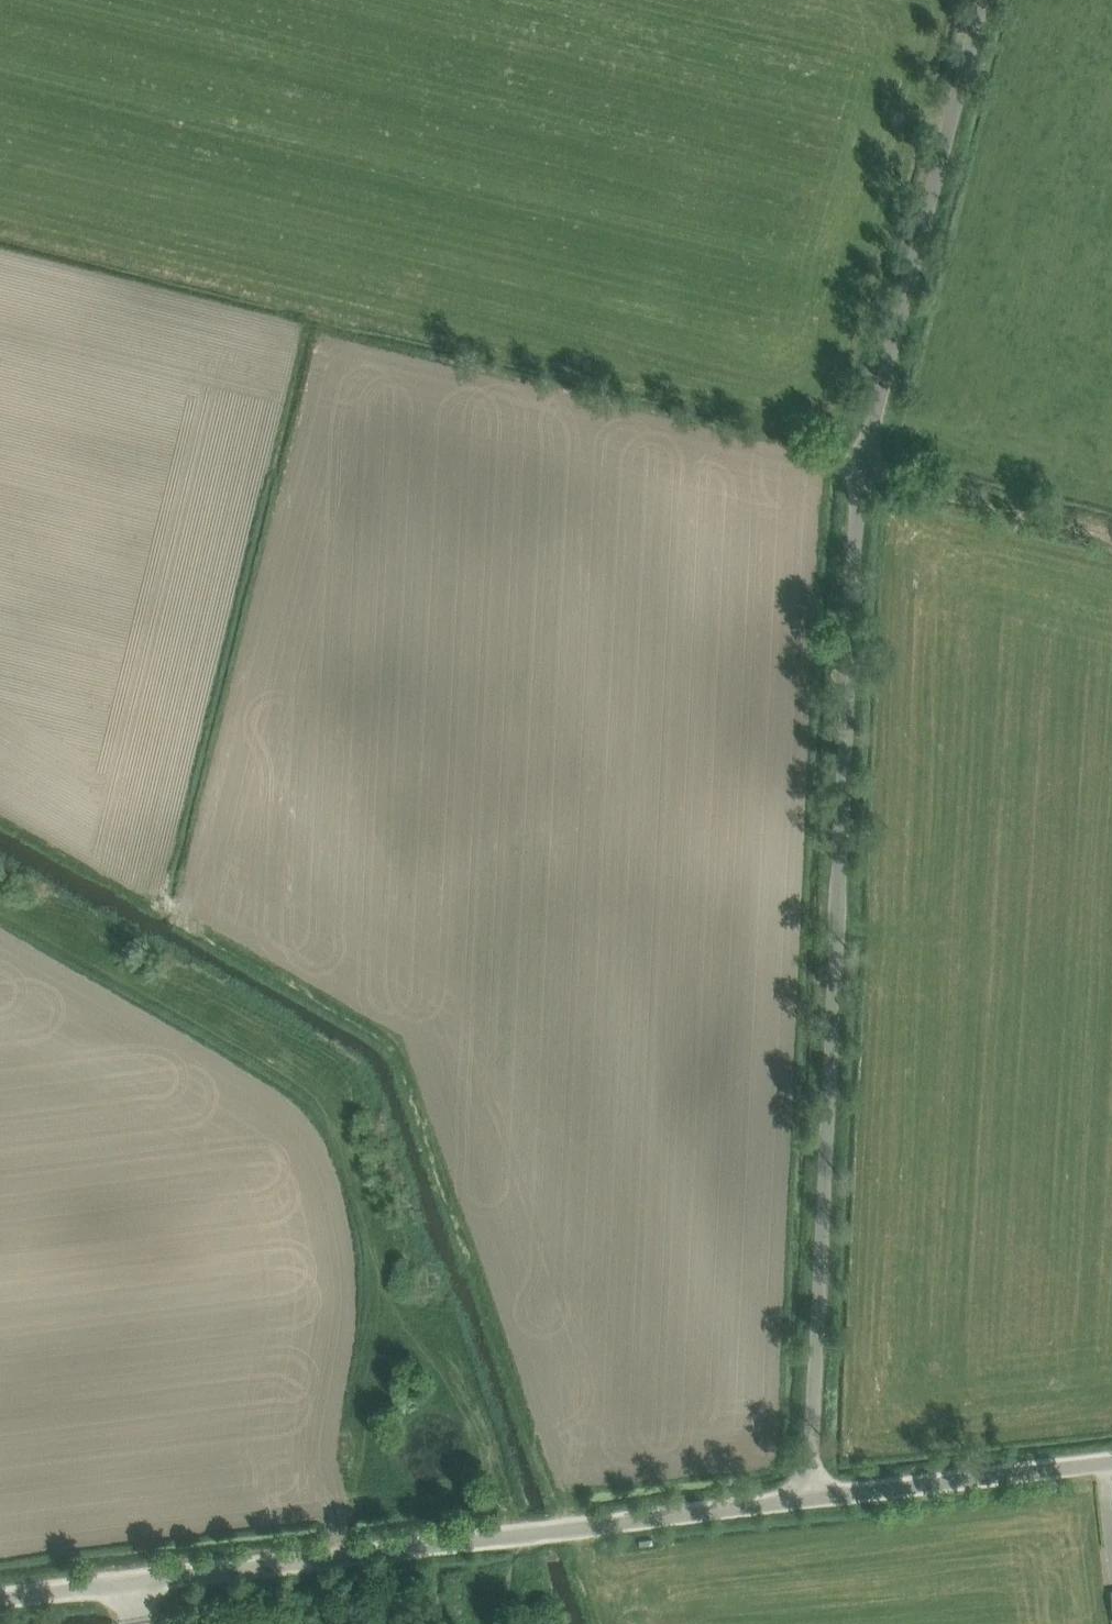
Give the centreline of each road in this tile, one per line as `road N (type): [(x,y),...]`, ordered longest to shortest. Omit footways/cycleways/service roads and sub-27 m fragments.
road 1 (unclassified): [(832,1496),(873,454),(979,0)]
road 2 (unclassified): [(0,1598),(832,1496)]
road 3 (unclassified): [(832,1496),(1111,1465)]

